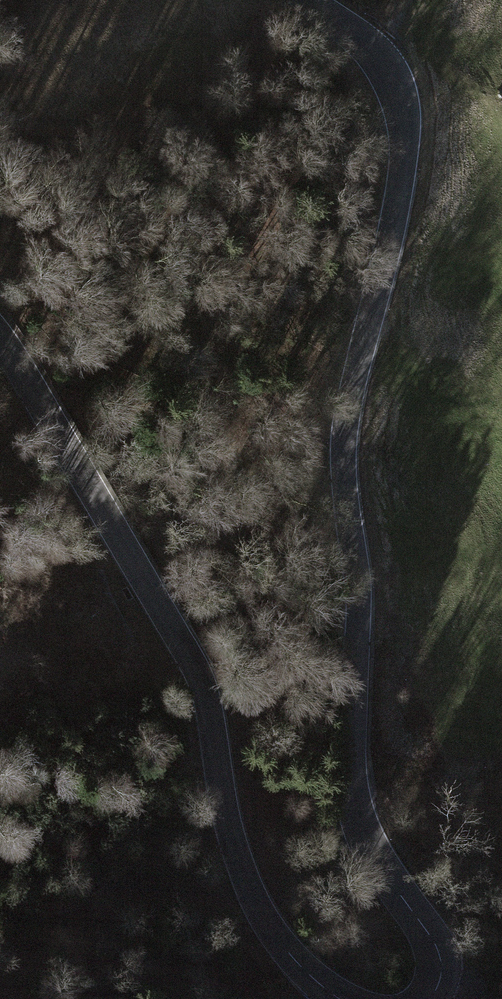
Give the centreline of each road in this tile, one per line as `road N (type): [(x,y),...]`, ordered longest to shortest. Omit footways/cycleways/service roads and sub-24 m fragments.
road 1 (tertiary): [(428,998),(440,962),(376,856),(355,791),(360,617),(344,456),(398,205),(405,118),(387,67),(312,0)]
road 2 (tertiary): [(0,336),(197,670),(234,843),(260,913),(294,961),(341,998)]

